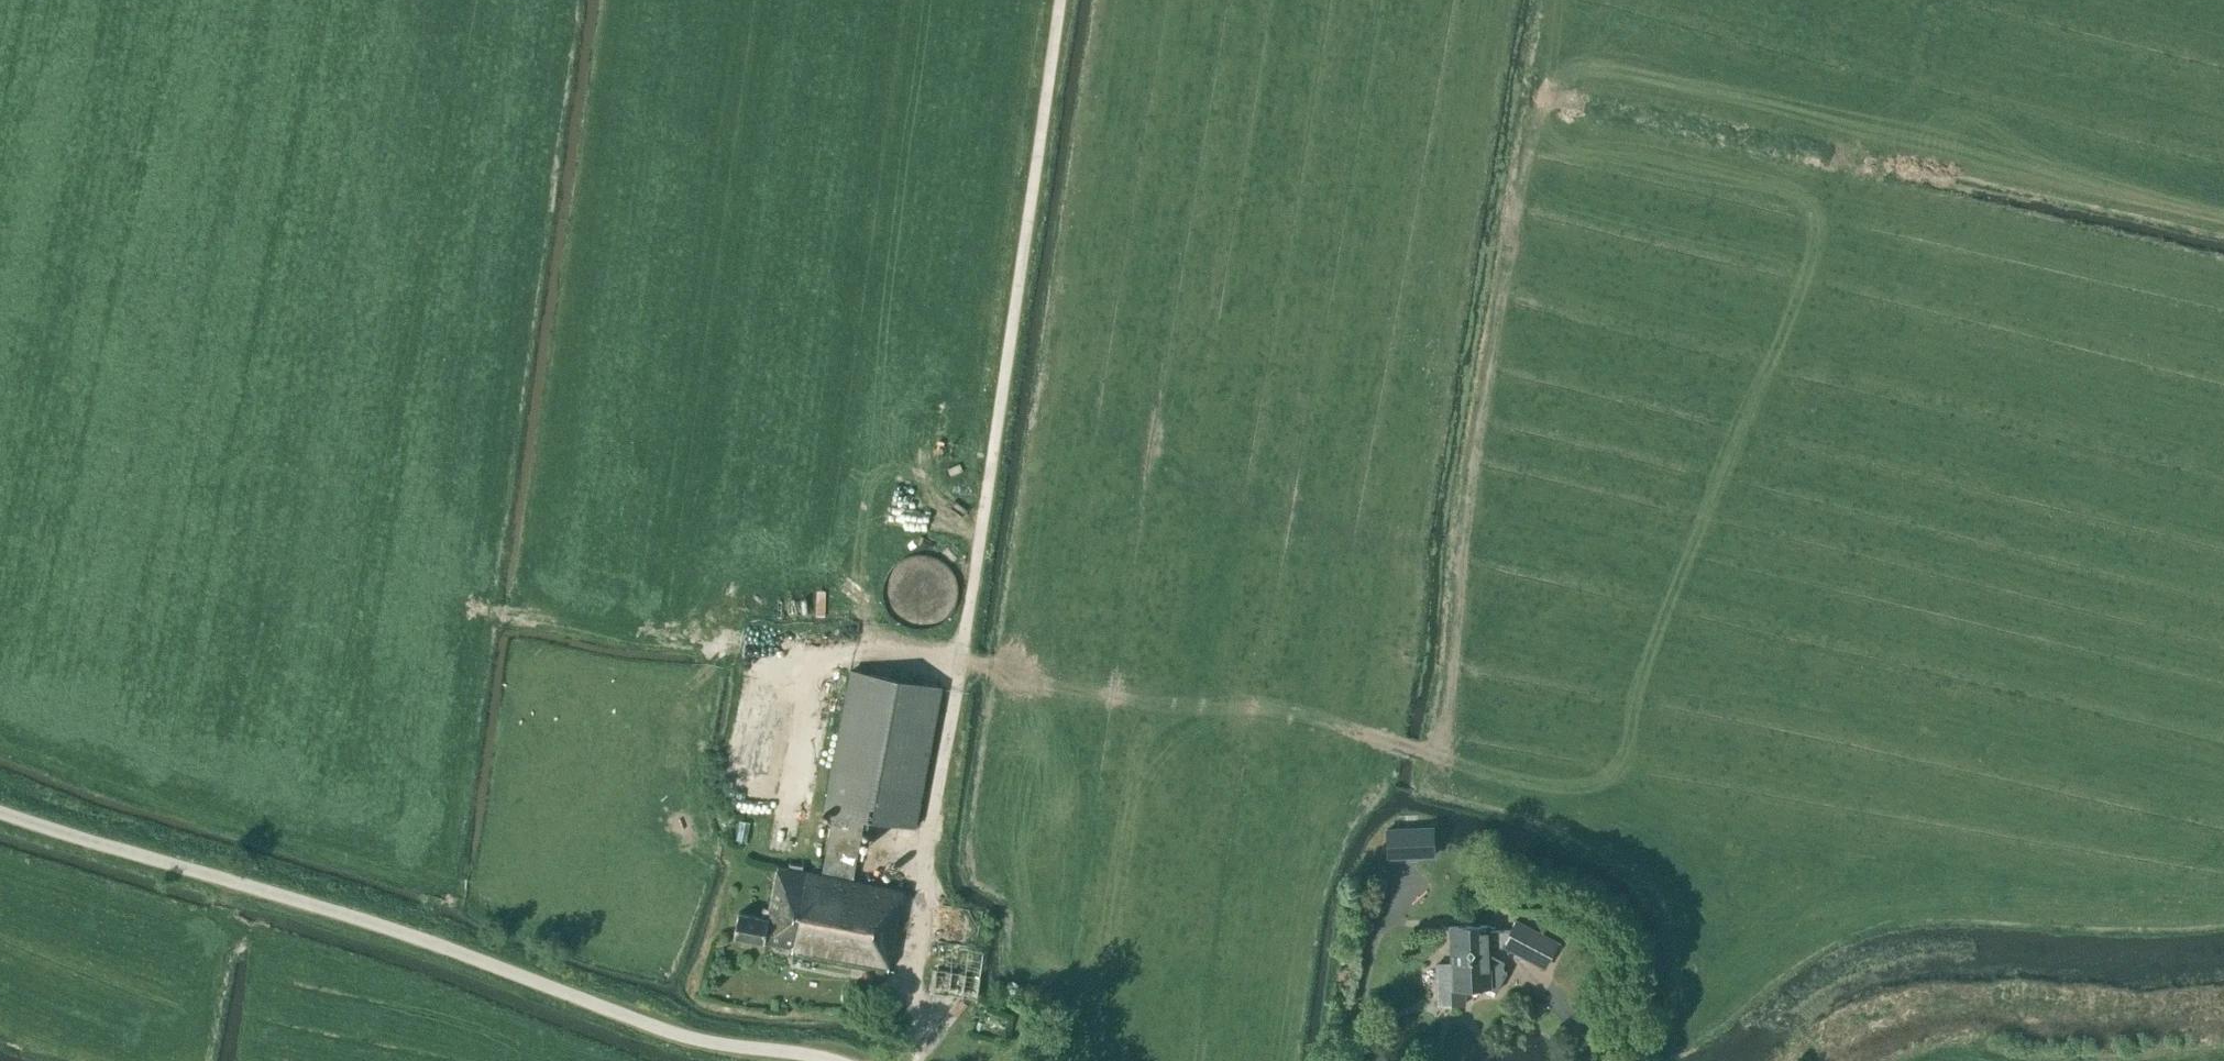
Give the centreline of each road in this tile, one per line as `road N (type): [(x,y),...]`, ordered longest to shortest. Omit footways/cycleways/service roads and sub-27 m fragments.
road 1 (unclassified): [(0,813),(429,942),(668,1032),(831,1060)]
road 2 (track): [(960,658),(1057,0)]

